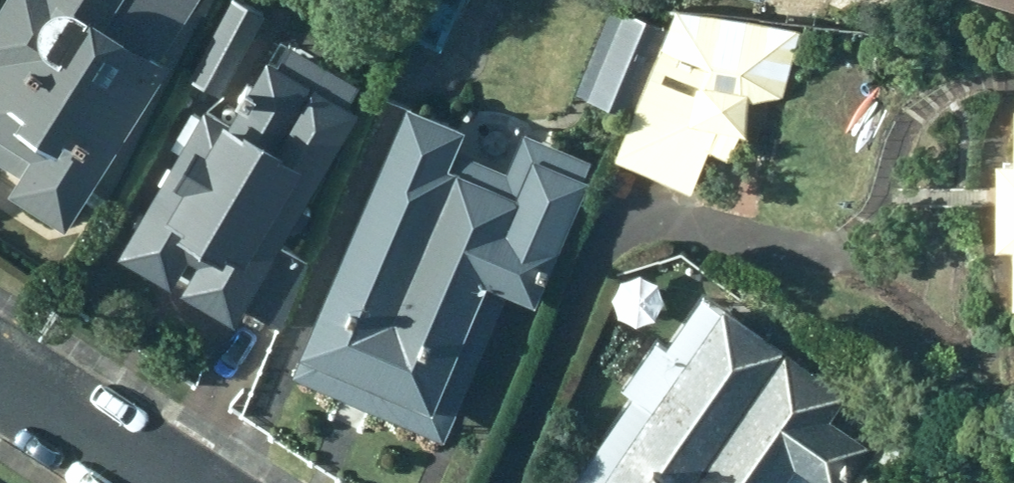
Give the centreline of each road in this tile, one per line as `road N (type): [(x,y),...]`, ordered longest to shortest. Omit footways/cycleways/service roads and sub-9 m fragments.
road 1 (residential): [(0,374),(170,482)]

